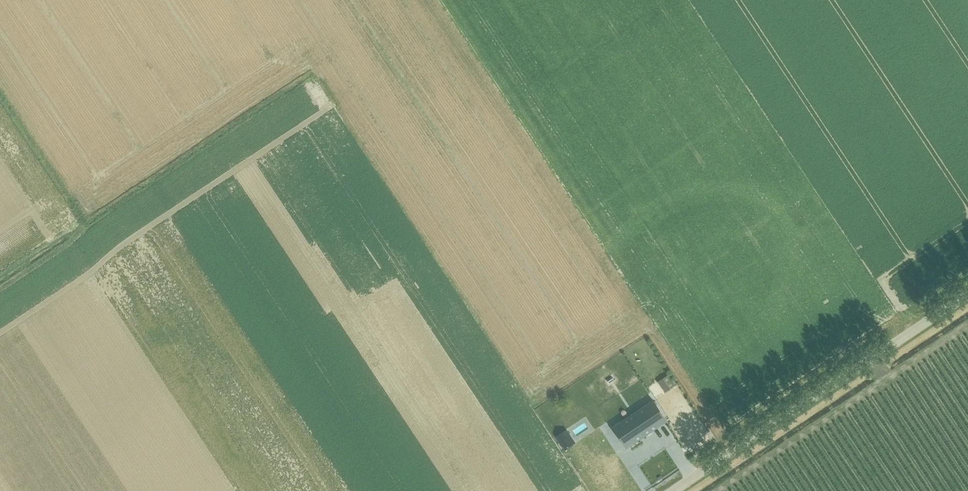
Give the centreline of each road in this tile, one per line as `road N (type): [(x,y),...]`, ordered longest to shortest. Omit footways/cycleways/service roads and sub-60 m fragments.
road 1 (unclassified): [(673,490),(967,294)]

